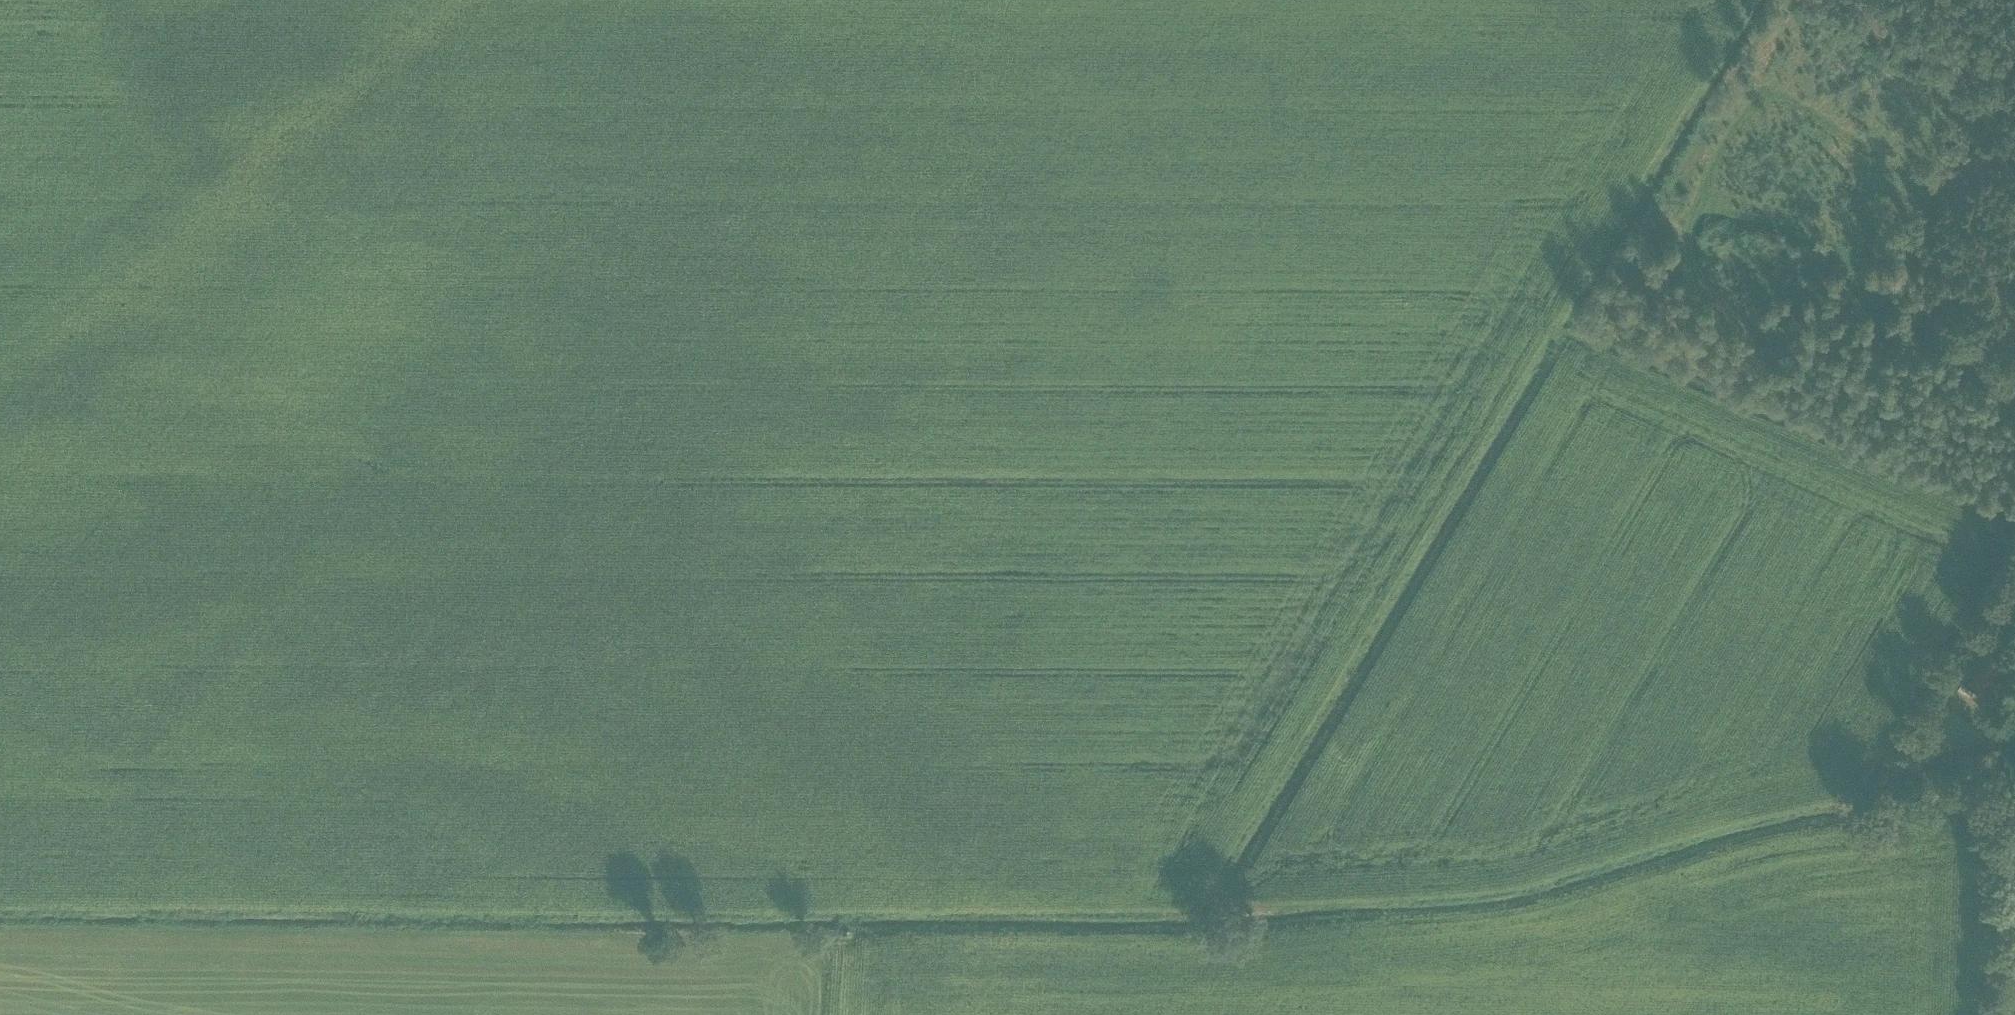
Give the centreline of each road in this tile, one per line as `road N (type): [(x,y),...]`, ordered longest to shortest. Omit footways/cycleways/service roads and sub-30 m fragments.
road 1 (track): [(1821,0),(2014,101)]

